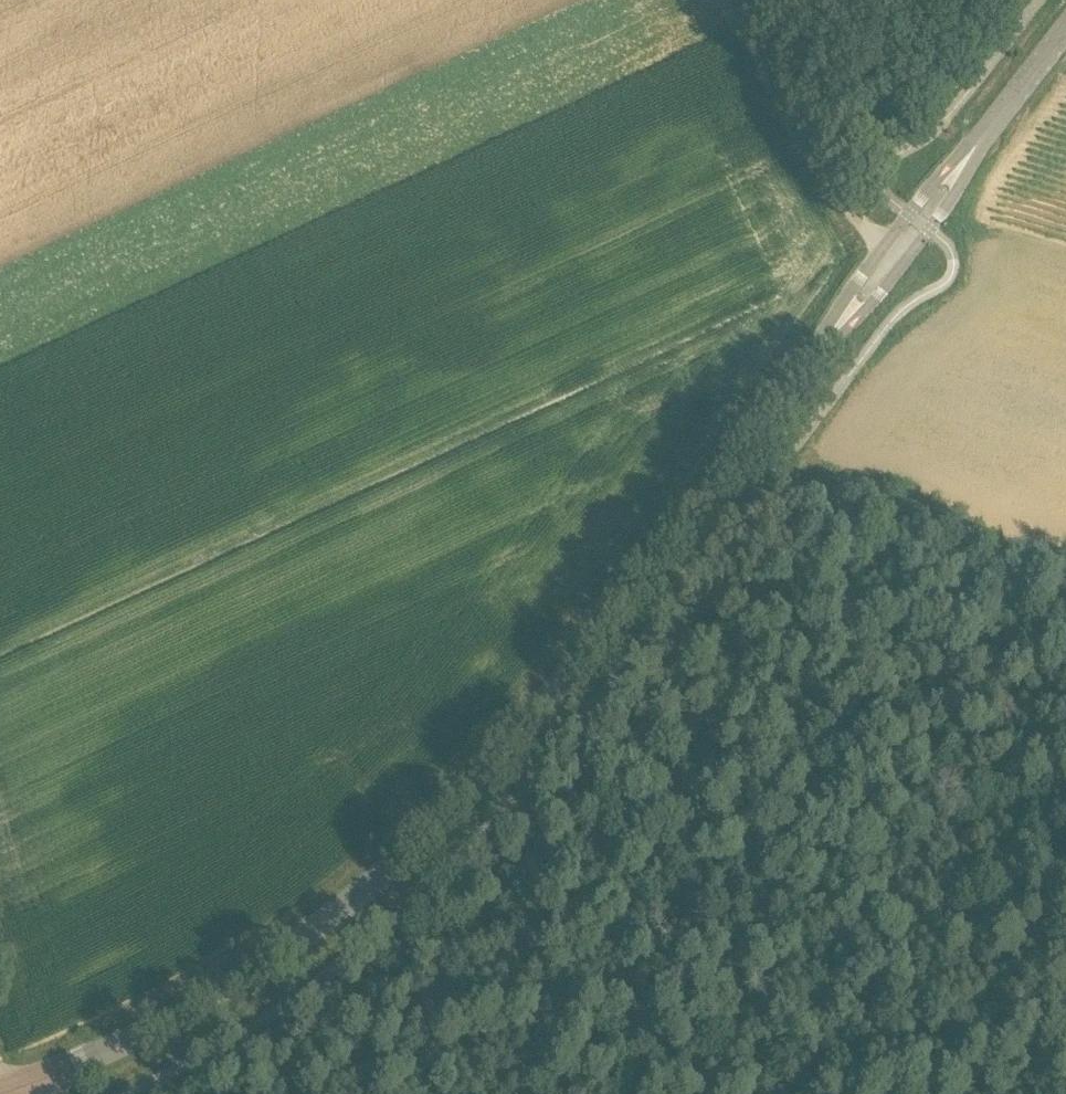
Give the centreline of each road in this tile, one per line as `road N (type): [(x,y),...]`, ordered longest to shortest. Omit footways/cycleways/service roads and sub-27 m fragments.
road 1 (tertiary): [(14,1093),(211,1003),(344,908),(450,813),(1065,24)]
road 2 (track): [(734,0),(783,110),(891,257)]

